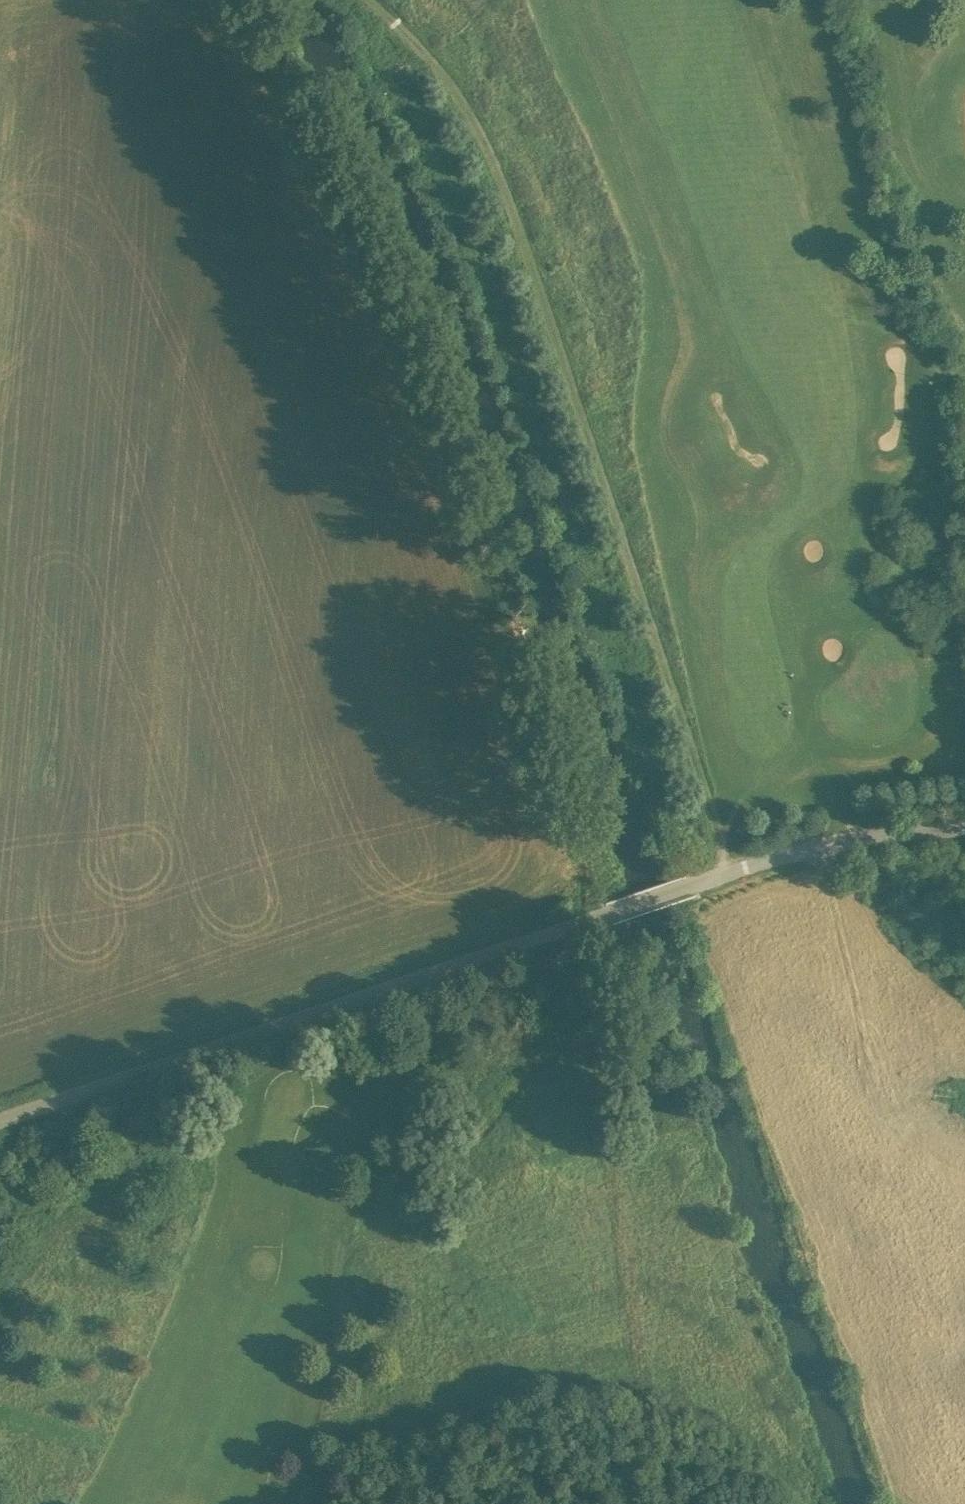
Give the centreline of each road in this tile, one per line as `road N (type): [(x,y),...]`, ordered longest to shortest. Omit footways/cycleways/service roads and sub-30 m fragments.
road 1 (unclassified): [(964,826),(873,835),(697,881),(0,1122)]

